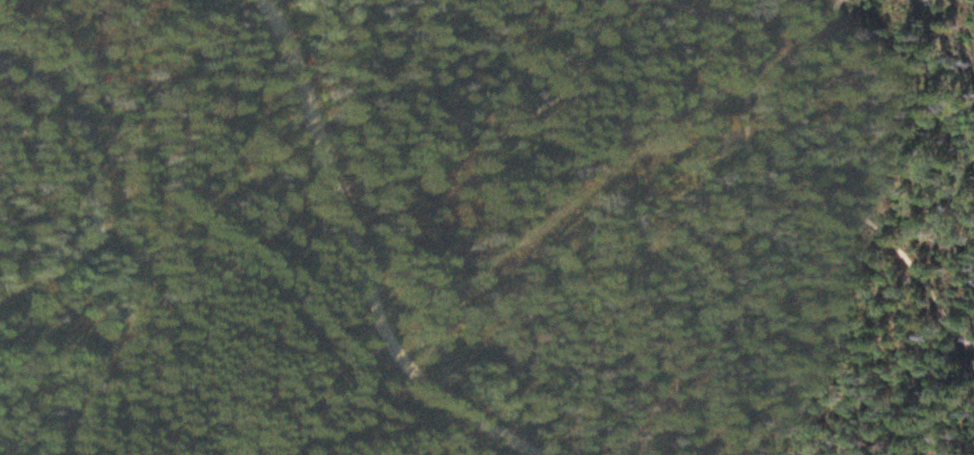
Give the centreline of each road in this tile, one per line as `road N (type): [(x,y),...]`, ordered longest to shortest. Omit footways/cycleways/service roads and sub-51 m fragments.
road 1 (track): [(973,342),(957,336),(903,250),(771,159),(752,76),(702,3),(651,0),(578,60),(546,124),(482,129),(430,99),(420,0)]
road 2 (residential): [(540,454),(496,436),(375,324),(338,175),(265,0)]

